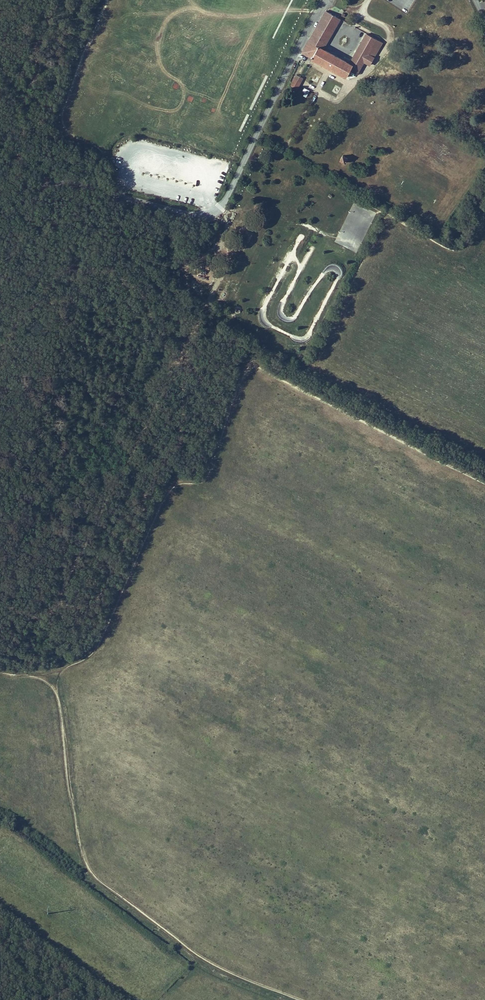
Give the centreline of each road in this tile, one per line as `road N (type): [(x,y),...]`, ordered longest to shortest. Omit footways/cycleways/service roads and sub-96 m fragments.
road 1 (unclassified): [(323,0),(220,207),(199,217),(52,182),(0,280)]
road 2 (track): [(296,999),(191,958),(90,880),(79,856),(63,684),(54,672),(0,671)]

